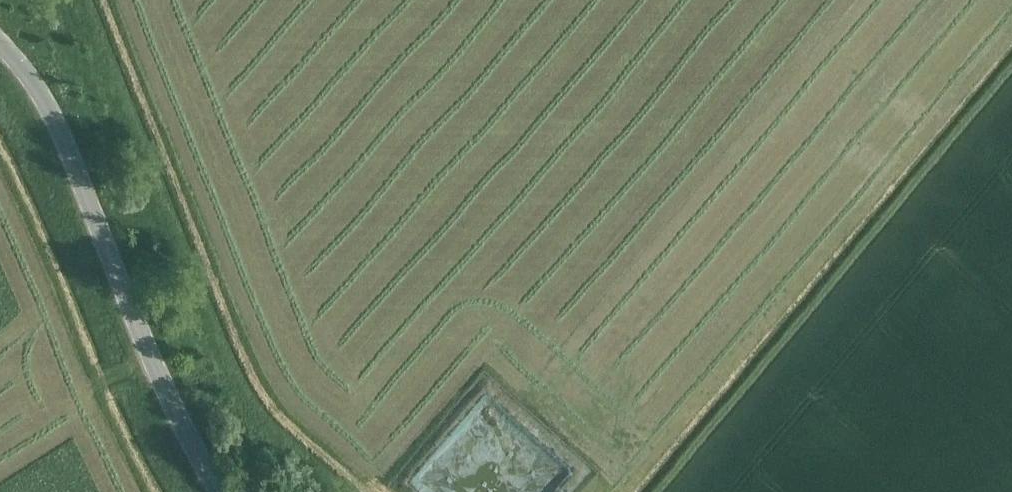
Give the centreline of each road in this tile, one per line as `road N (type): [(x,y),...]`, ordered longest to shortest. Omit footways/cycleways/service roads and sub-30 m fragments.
road 1 (tertiary): [(223,491),(198,449),(65,123),(0,34)]

